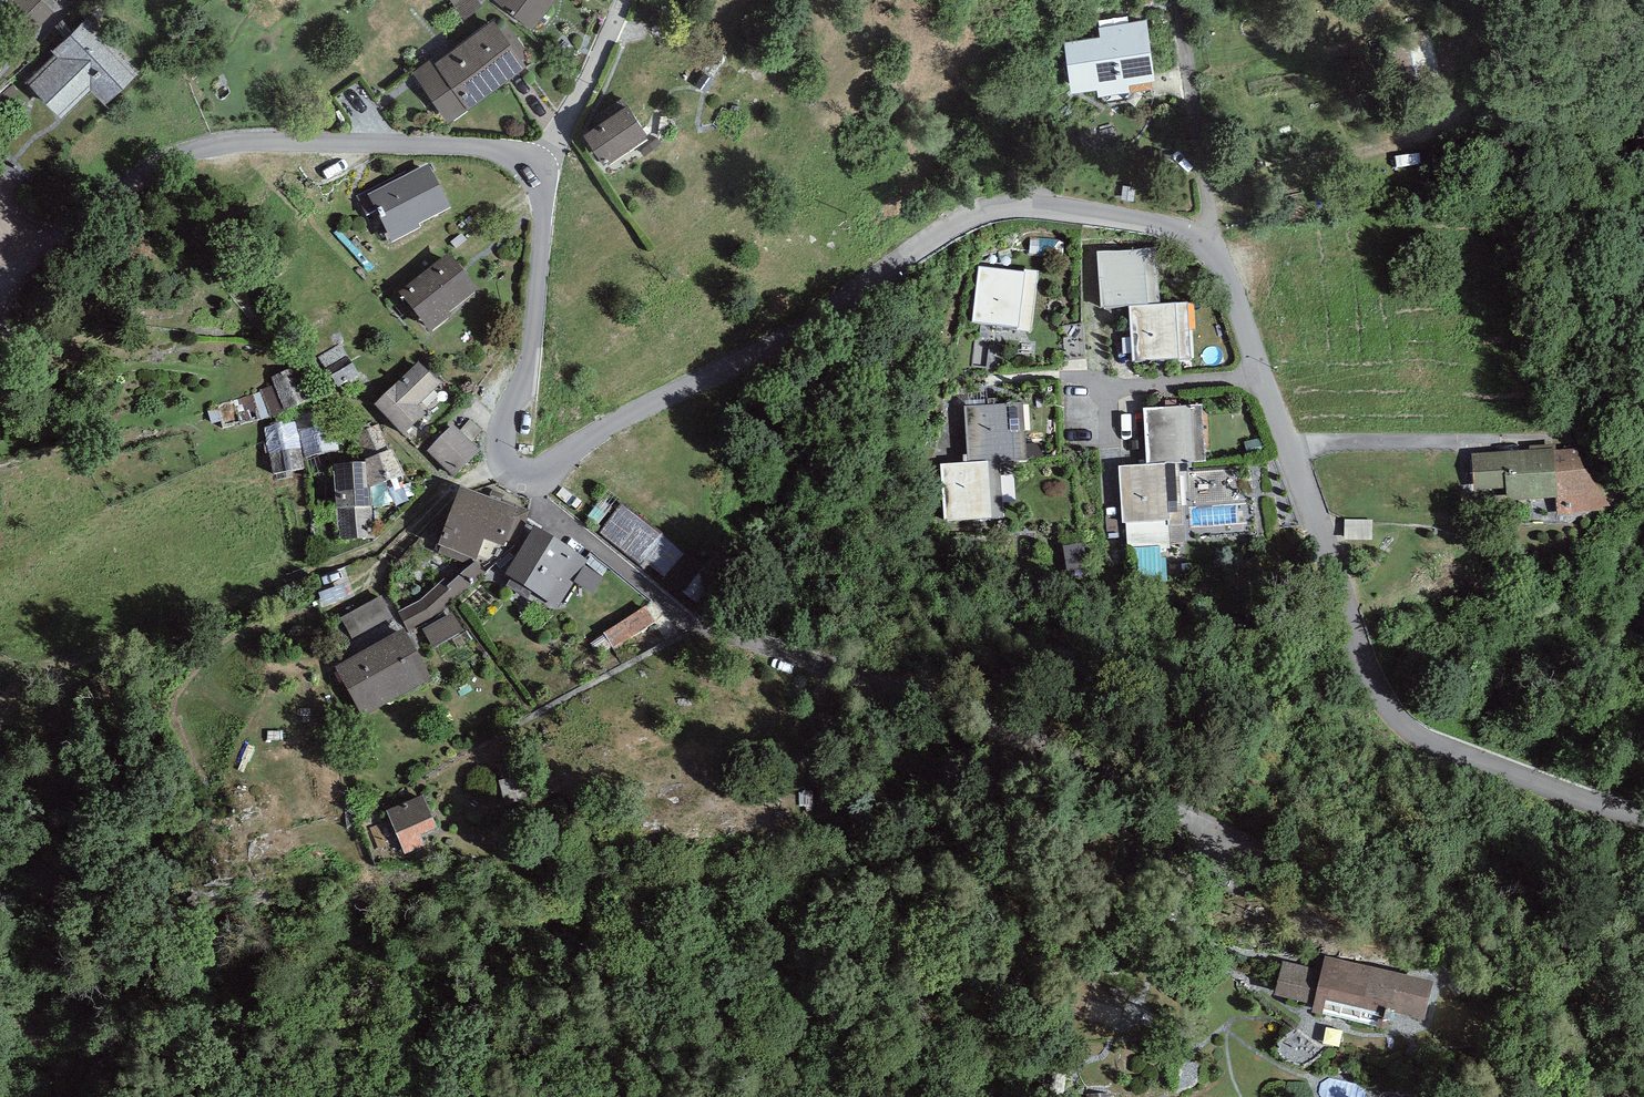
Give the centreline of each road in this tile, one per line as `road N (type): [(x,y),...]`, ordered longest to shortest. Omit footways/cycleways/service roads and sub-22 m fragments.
road 1 (residential): [(504,458),(521,473),(546,470),(605,426),(810,323),(981,211),(1039,206),(1160,225),(1205,248),(1225,281),(1366,671),(1399,722)]
road 2 (residential): [(0,284),(142,176),(195,149),(265,142),(473,146),(513,153),(535,168)]
road 3 (residential): [(535,168),(543,219),(534,320),(504,458)]
road 4 (unclassified): [(1399,722),(1424,740),(1643,818)]
road 5 (residential): [(535,168),(625,0)]

